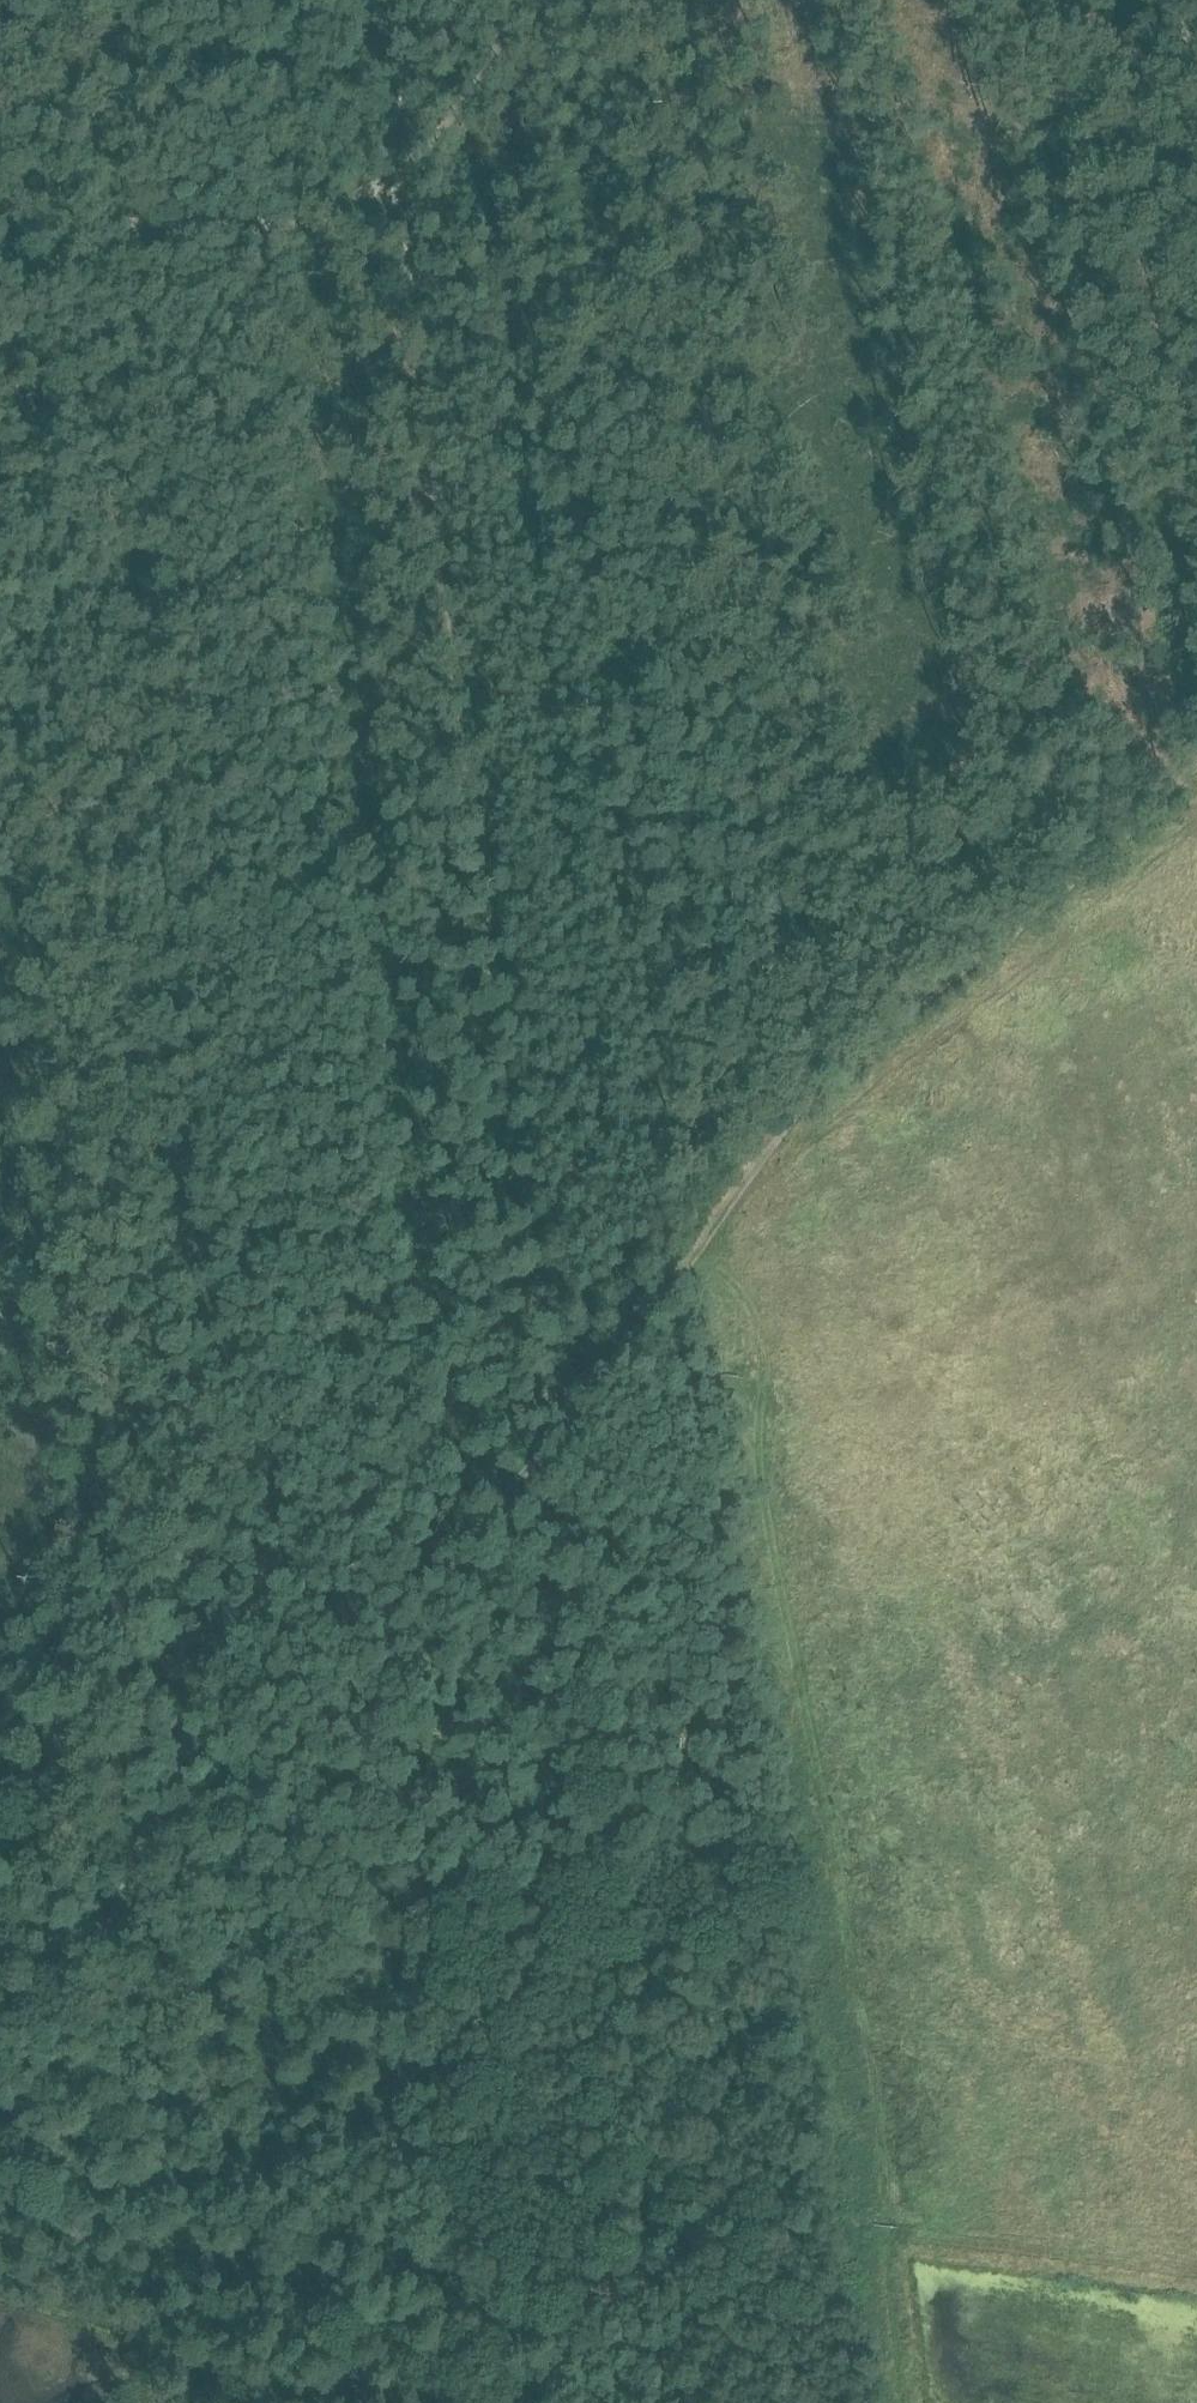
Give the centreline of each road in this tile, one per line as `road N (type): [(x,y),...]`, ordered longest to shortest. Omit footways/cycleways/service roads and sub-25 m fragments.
road 1 (track): [(1196,764),(1066,887),(802,1108),(718,1213),(558,1442),(194,1855),(0,1931)]
road 2 (track): [(398,177),(558,1442)]
road 3 (track): [(531,0),(443,138),(387,186),(269,233),(0,211)]

